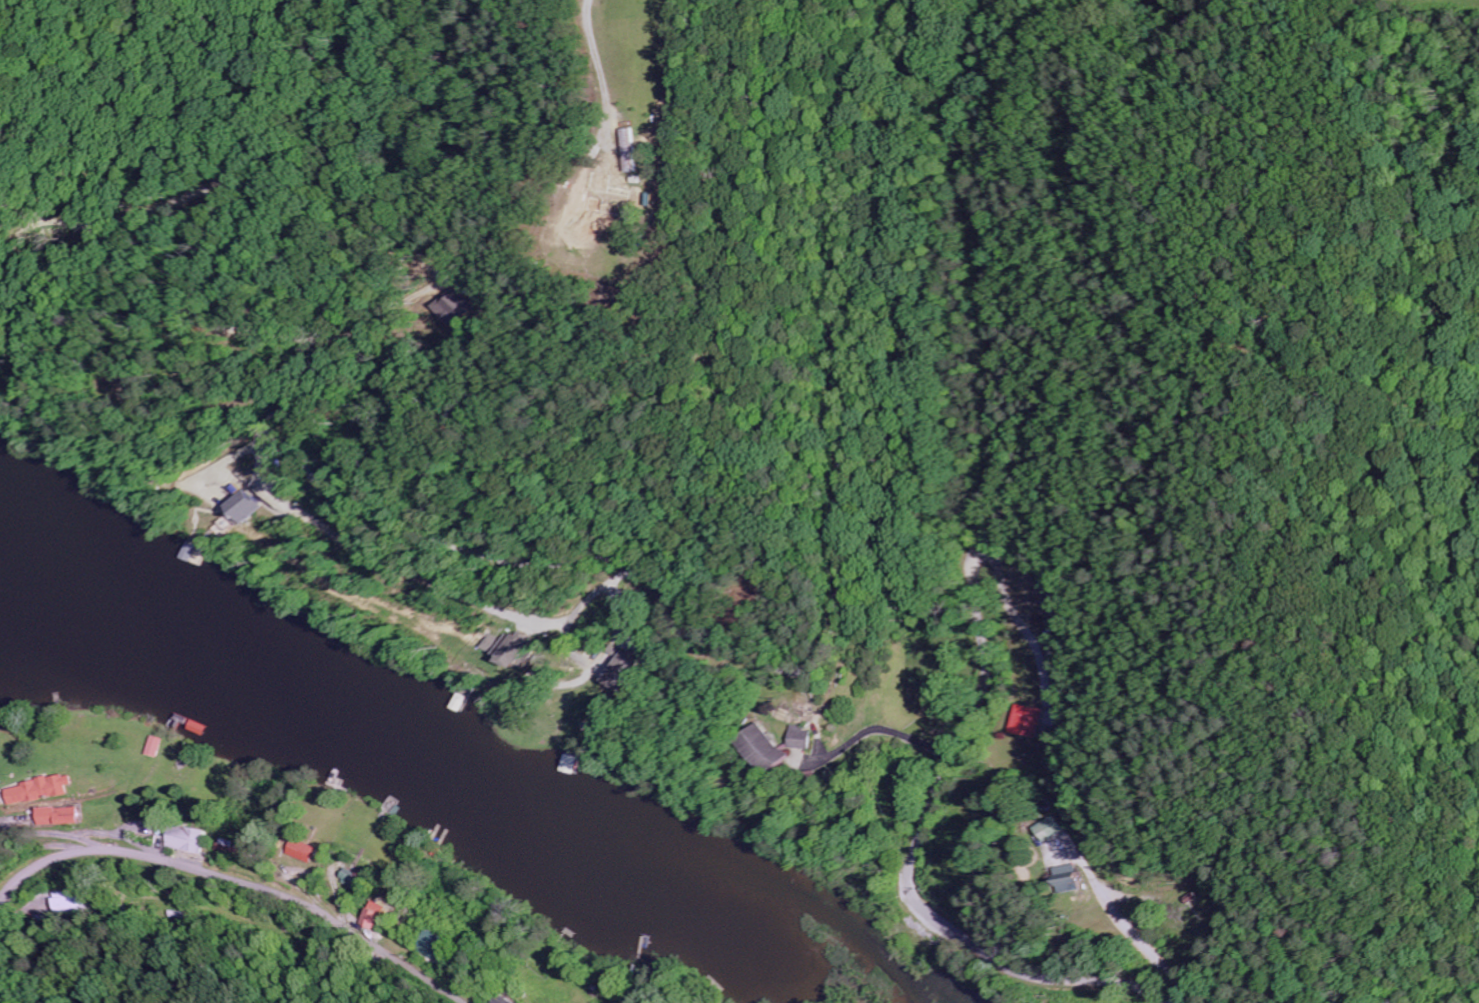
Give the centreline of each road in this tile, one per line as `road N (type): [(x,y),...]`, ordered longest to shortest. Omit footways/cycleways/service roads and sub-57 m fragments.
road 1 (residential): [(1179,1002),(1142,987),(1013,968),(914,897),(921,847),(991,682),(984,584),(999,357),(990,227),(973,138),(1006,0)]
road 2 (residential): [(907,0),(863,75),(846,129),(838,352),(844,570),(826,640),(797,663)]
road 3 (residential): [(470,1002),(306,901),(125,852),(83,854),(40,873),(21,887),(0,932)]

